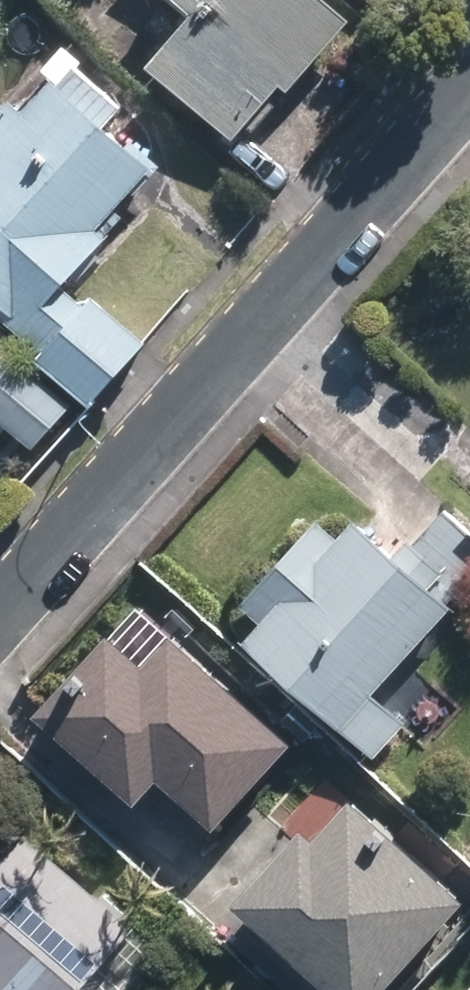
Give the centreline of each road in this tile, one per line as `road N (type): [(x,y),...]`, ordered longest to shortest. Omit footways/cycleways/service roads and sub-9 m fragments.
road 1 (residential): [(469,85),(0,616)]

